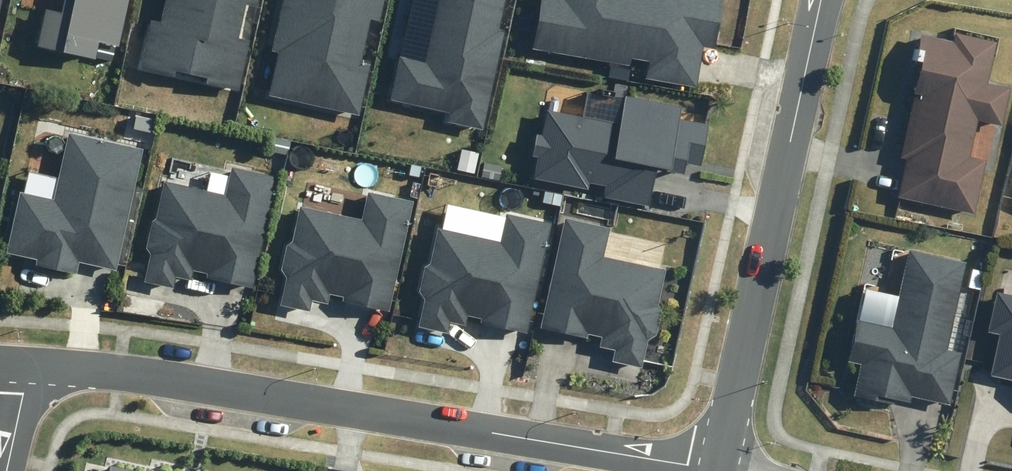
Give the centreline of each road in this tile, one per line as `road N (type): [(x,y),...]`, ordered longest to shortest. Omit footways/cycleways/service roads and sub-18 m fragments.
road 1 (residential): [(717,470),(125,373),(29,368)]
road 2 (residential): [(720,470),(822,0)]

